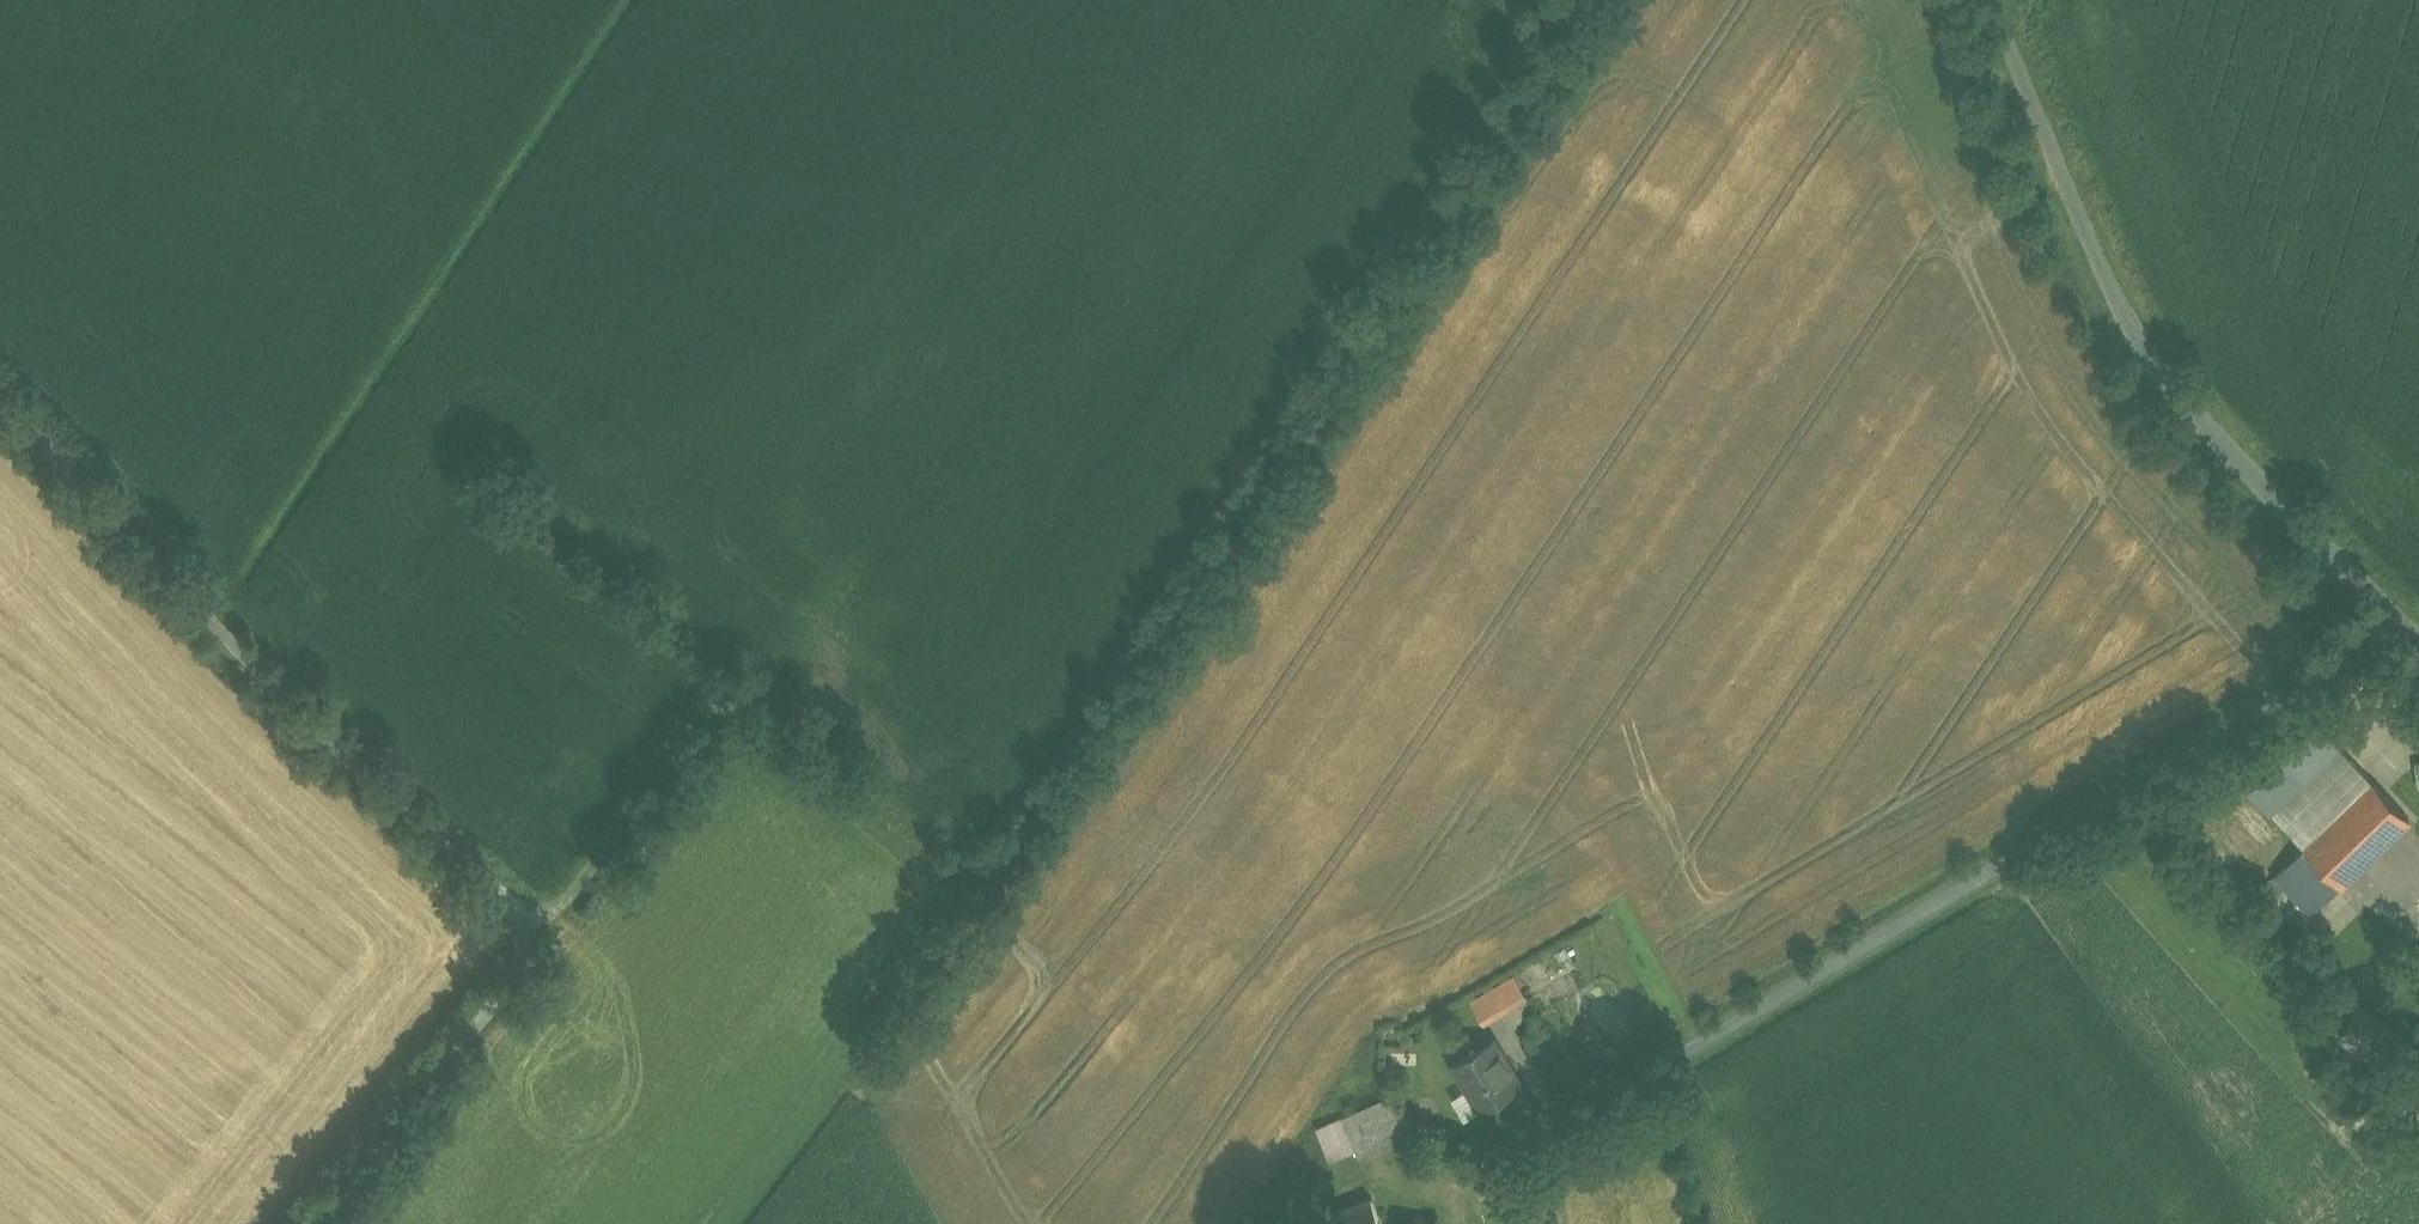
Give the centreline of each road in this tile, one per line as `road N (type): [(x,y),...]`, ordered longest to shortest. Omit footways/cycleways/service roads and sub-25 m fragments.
road 1 (unclassified): [(0,350),(529,938),(353,1223)]
road 2 (track): [(2410,620),(1719,1047)]
road 3 (unclassified): [(1996,0),(2132,324),(2418,630)]

